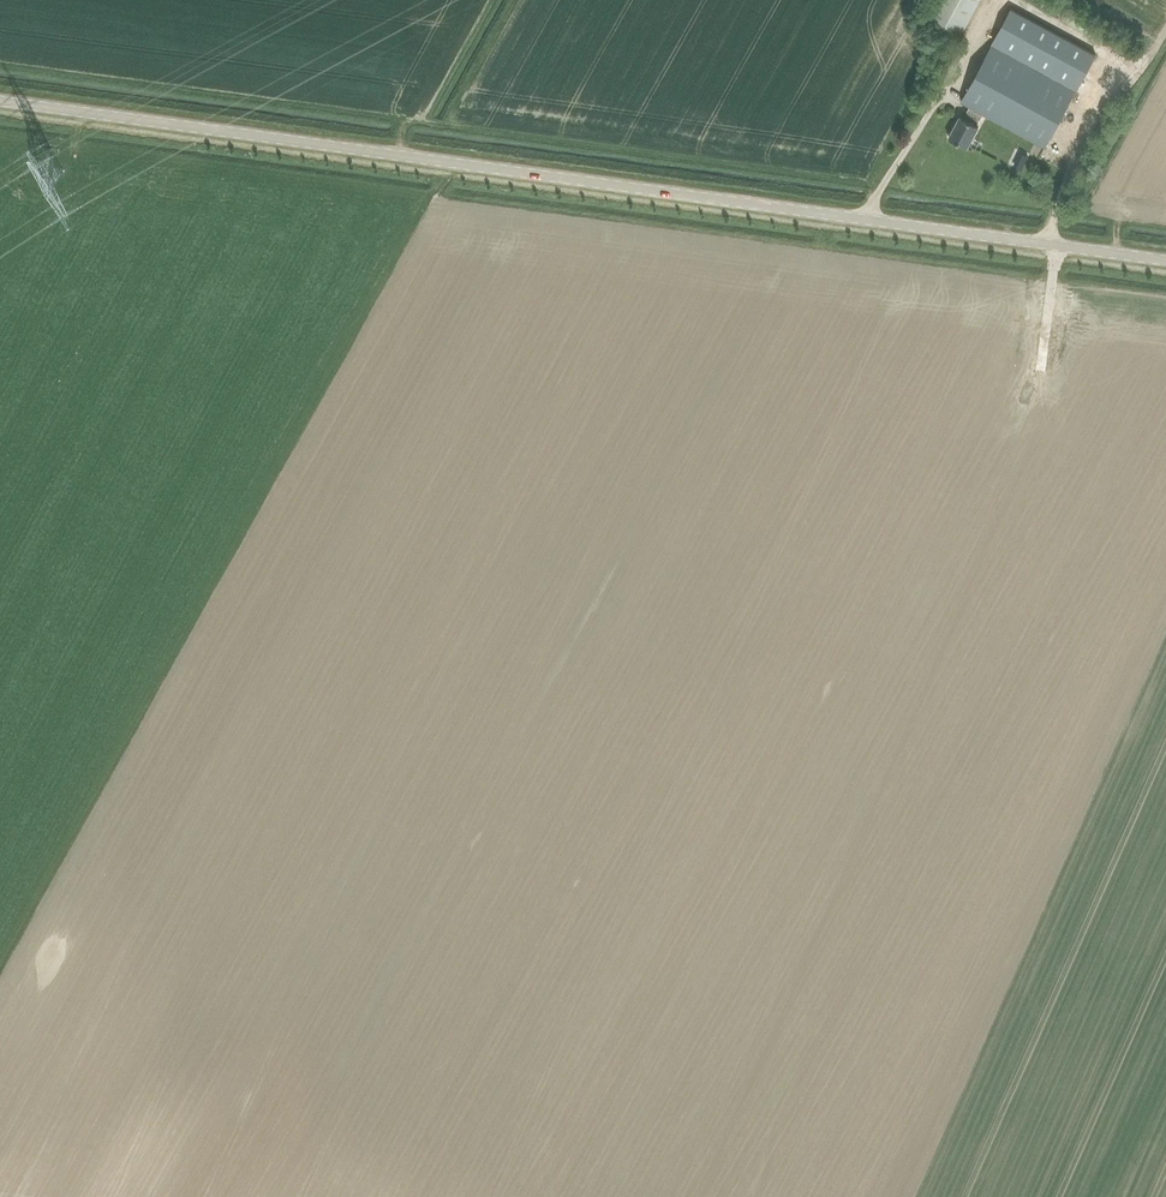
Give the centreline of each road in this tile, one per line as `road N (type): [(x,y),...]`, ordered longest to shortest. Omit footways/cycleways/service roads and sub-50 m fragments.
road 1 (tertiary): [(1165,260),(0,101)]

